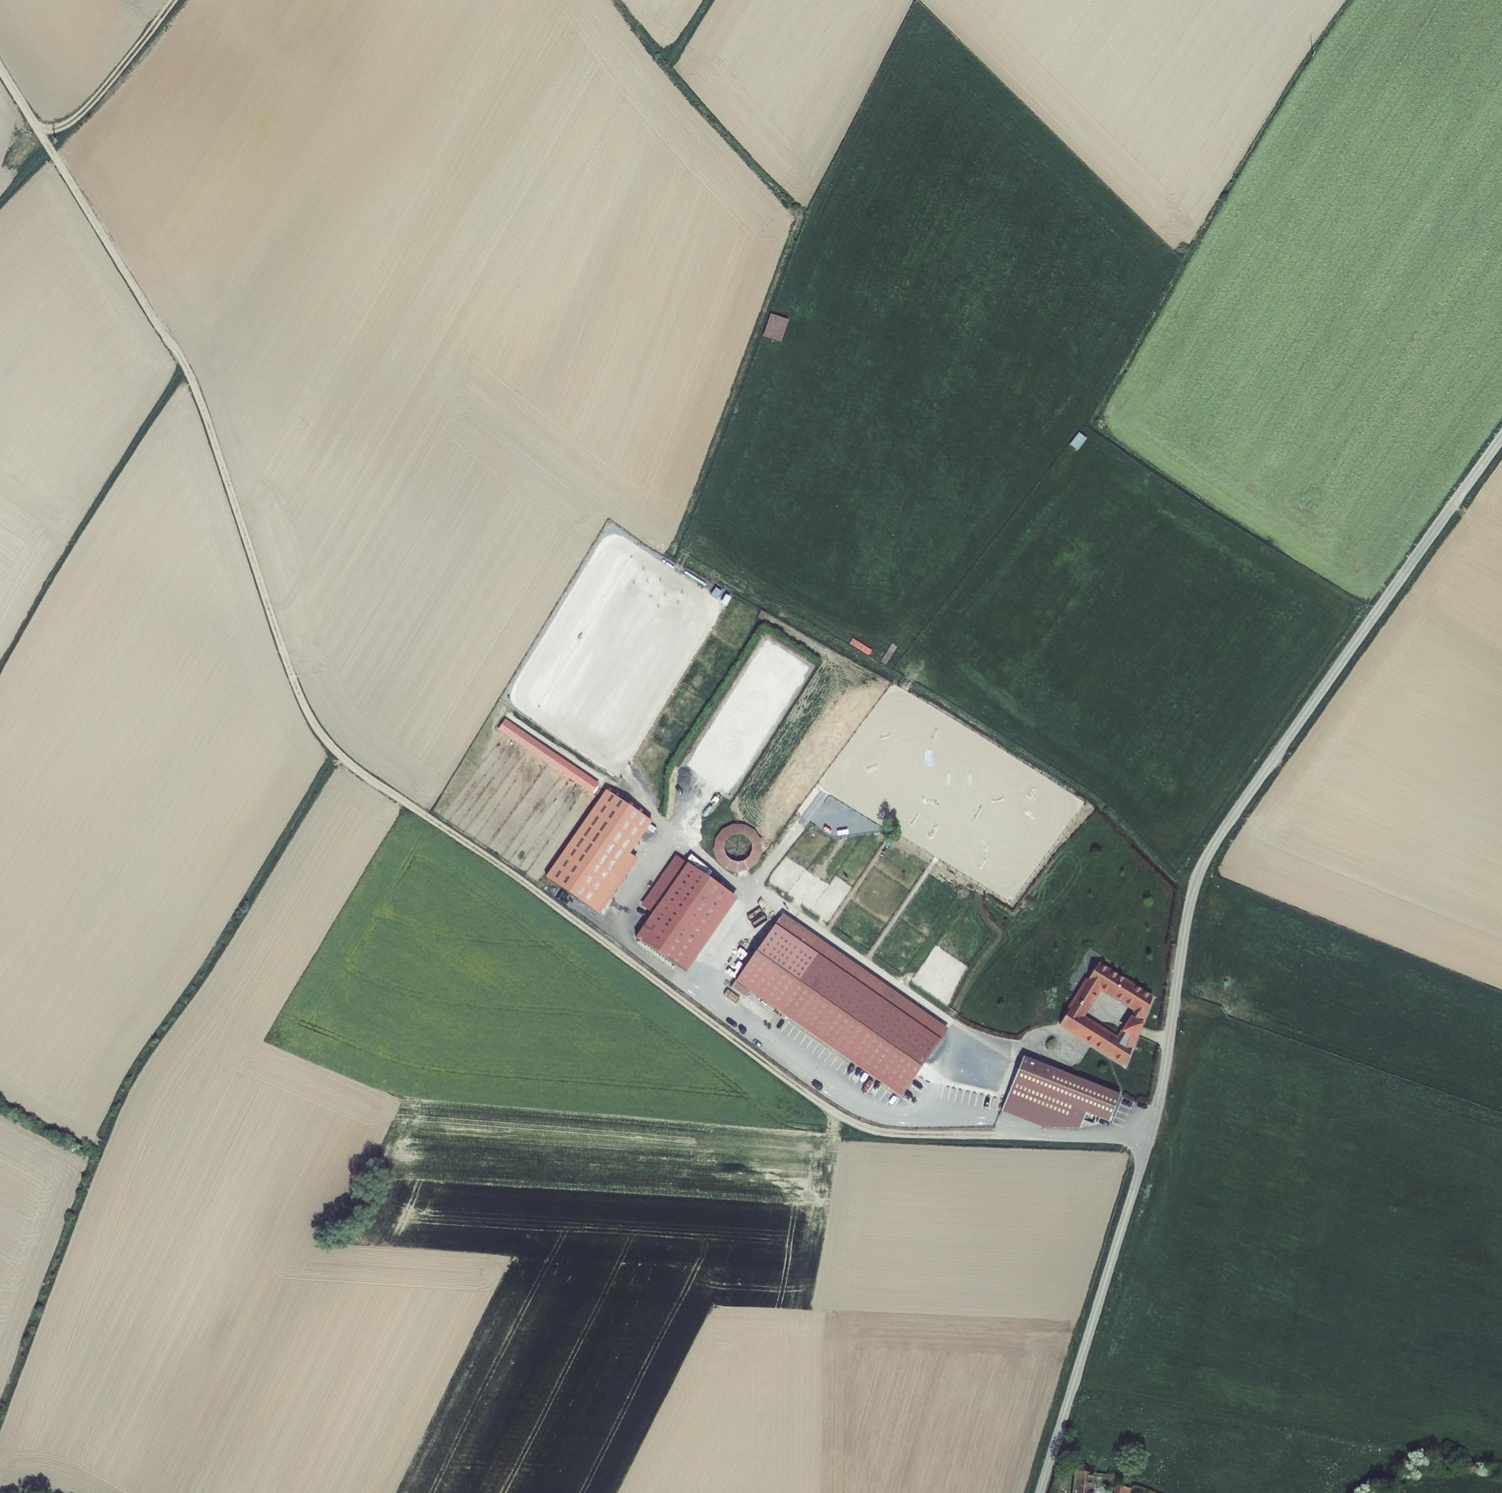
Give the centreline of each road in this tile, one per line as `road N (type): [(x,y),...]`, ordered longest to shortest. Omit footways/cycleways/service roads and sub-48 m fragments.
road 1 (track): [(0,68),(186,366),(297,690),(340,755),(850,1120),(897,1133),(1151,1137)]
road 2 (unclassified): [(1040,1492),(1151,1137),(1202,866),(1501,437)]

